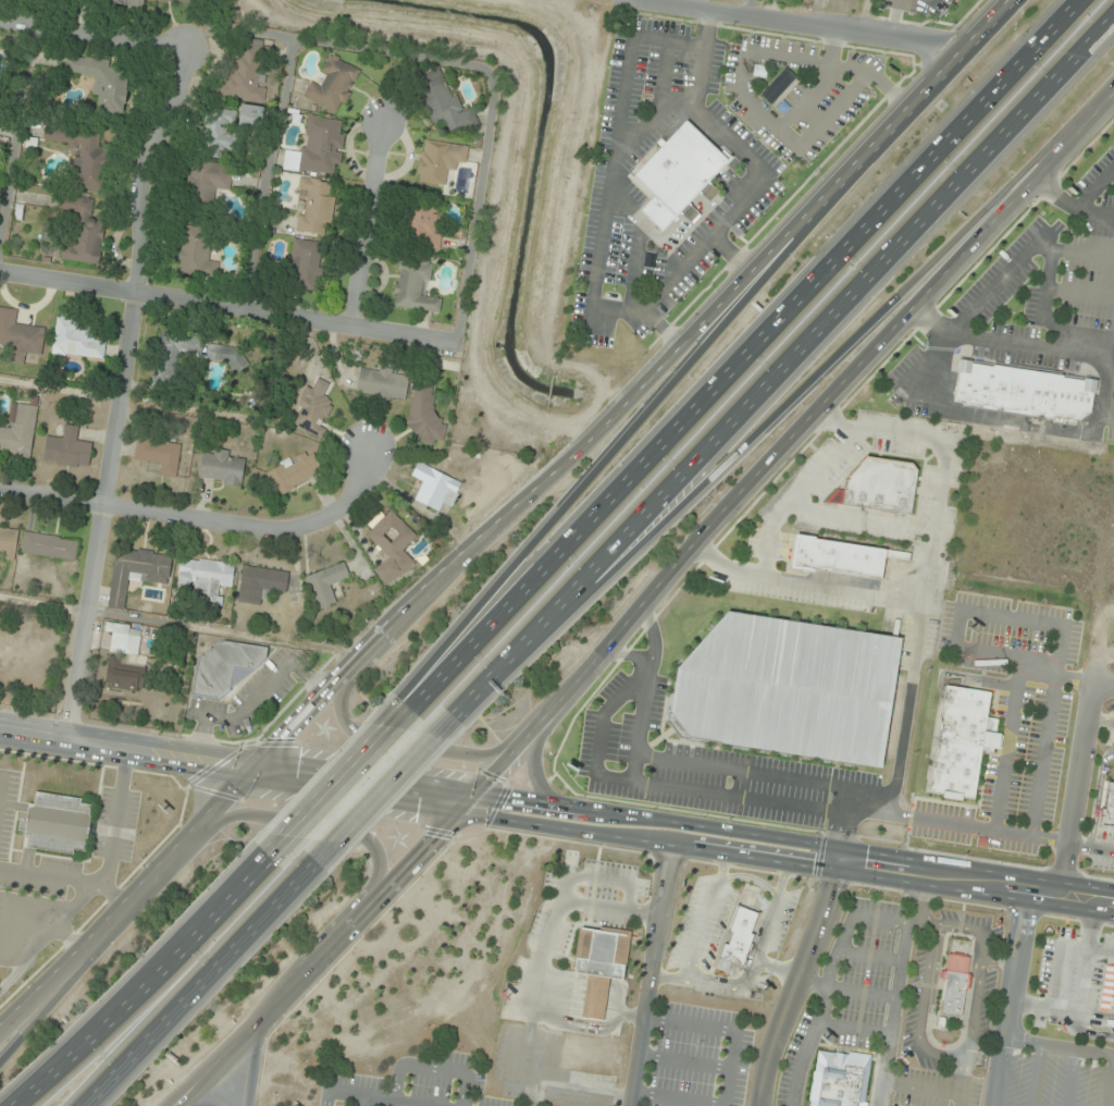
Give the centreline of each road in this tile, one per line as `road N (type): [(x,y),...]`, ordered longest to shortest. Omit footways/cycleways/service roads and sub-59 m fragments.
road 1 (secondary): [(1011,0),(591,446),(392,627),(0,1033)]
road 2 (secondary): [(236,1062),(1113,92)]
road 3 (tertiary): [(0,729),(1113,906)]
road 4 (motorway): [(1089,0),(612,507),(409,705)]
road 5 (motorway): [(454,716),(762,384),(1113,27)]
road 6 (motorway): [(520,644),(661,526),(1113,85)]
road 7 (residential): [(187,49),(187,93),(150,162),(139,293),(74,740)]
road 8 (motorway): [(741,290),(409,705)]
road 9 (residential): [(0,271),(460,343)]
road 10 (residential): [(0,486),(287,527),(354,494),(363,452)]
road 11 (motorway): [(267,856),(14,1105)]
road 12 (motorway): [(83,1105),(311,865)]
road 13 (residential): [(639,0),(960,54)]
road 14 (secondary): [(358,925),(382,880),(382,858),(370,839),(247,815),(176,853)]
road 15 (secondary): [(367,652),(343,700),(350,729),(460,752),(496,752),(530,737)]
road 16 (motorway): [(409,705),(267,856)]
road 17 (motorway): [(311,865),(454,716)]
road 18 (residential): [(383,125),(352,325)]
road 19 (residential): [(0,20),(187,49)]
road 20 (motorway): [(122,914),(0,1055)]
road 21 (motorway): [(167,1105),(298,991)]
road 22 (secondary): [(596,828),(559,804),(542,775),(556,709)]

